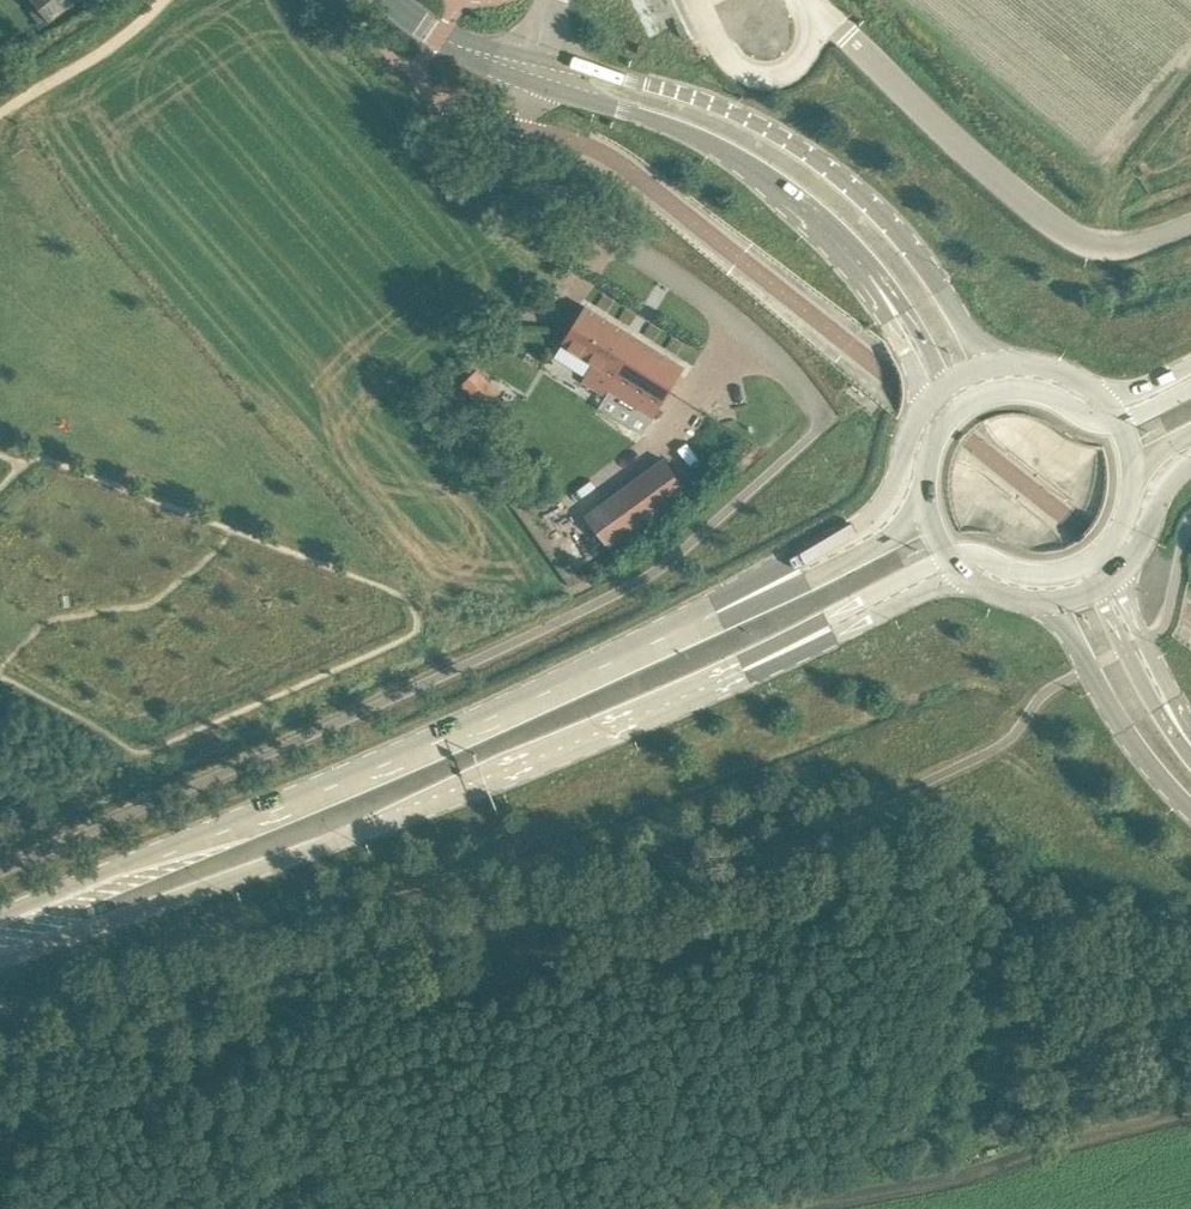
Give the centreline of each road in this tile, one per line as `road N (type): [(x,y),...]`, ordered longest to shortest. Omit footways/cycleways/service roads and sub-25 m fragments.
road 1 (primary): [(776,584),(453,732),(87,882),(0,931)]
road 2 (primary): [(0,948),(94,925),(367,831),(792,646)]
road 3 (secondary): [(991,362),(922,255),(802,148),(699,100),(626,77),(530,68)]
road 4 (unclassified): [(530,68),(521,153),(530,171),(723,311),(830,419)]
road 5 (unclassified): [(1190,225),(1130,246),(1087,243),(975,158),(808,0)]
road 6 (secondary): [(530,68),(672,124),(758,172),(811,210),(882,290)]
road 7 (tertiary): [(1050,601),(1149,763),(1190,807)]
road 8 (primary): [(926,401),(879,510),(806,552),(776,584)]
road 9 (primary): [(792,646),(967,575)]
road 10 (tertiary): [(1190,743),(1156,707),(1097,585)]
road 11 (primary): [(792,646),(829,618),(951,556)]
road 12 (tertiary): [(1190,739),(1115,573)]
road 13 (primary): [(1119,418),(1030,390),(992,394),(954,412)]
road 14 (primary): [(929,516),(815,576),(776,584)]
road 15 (secondary): [(530,68),(440,31),(400,0)]
road 16 (primary): [(951,556),(1050,573),(1091,560)]
road 17 (primary): [(1115,573),(1137,551),(1161,494),(1190,462)]
road 18 (primary): [(1106,400),(1050,366),(991,362)]
road 19 (secondary): [(882,290),(926,401)]

